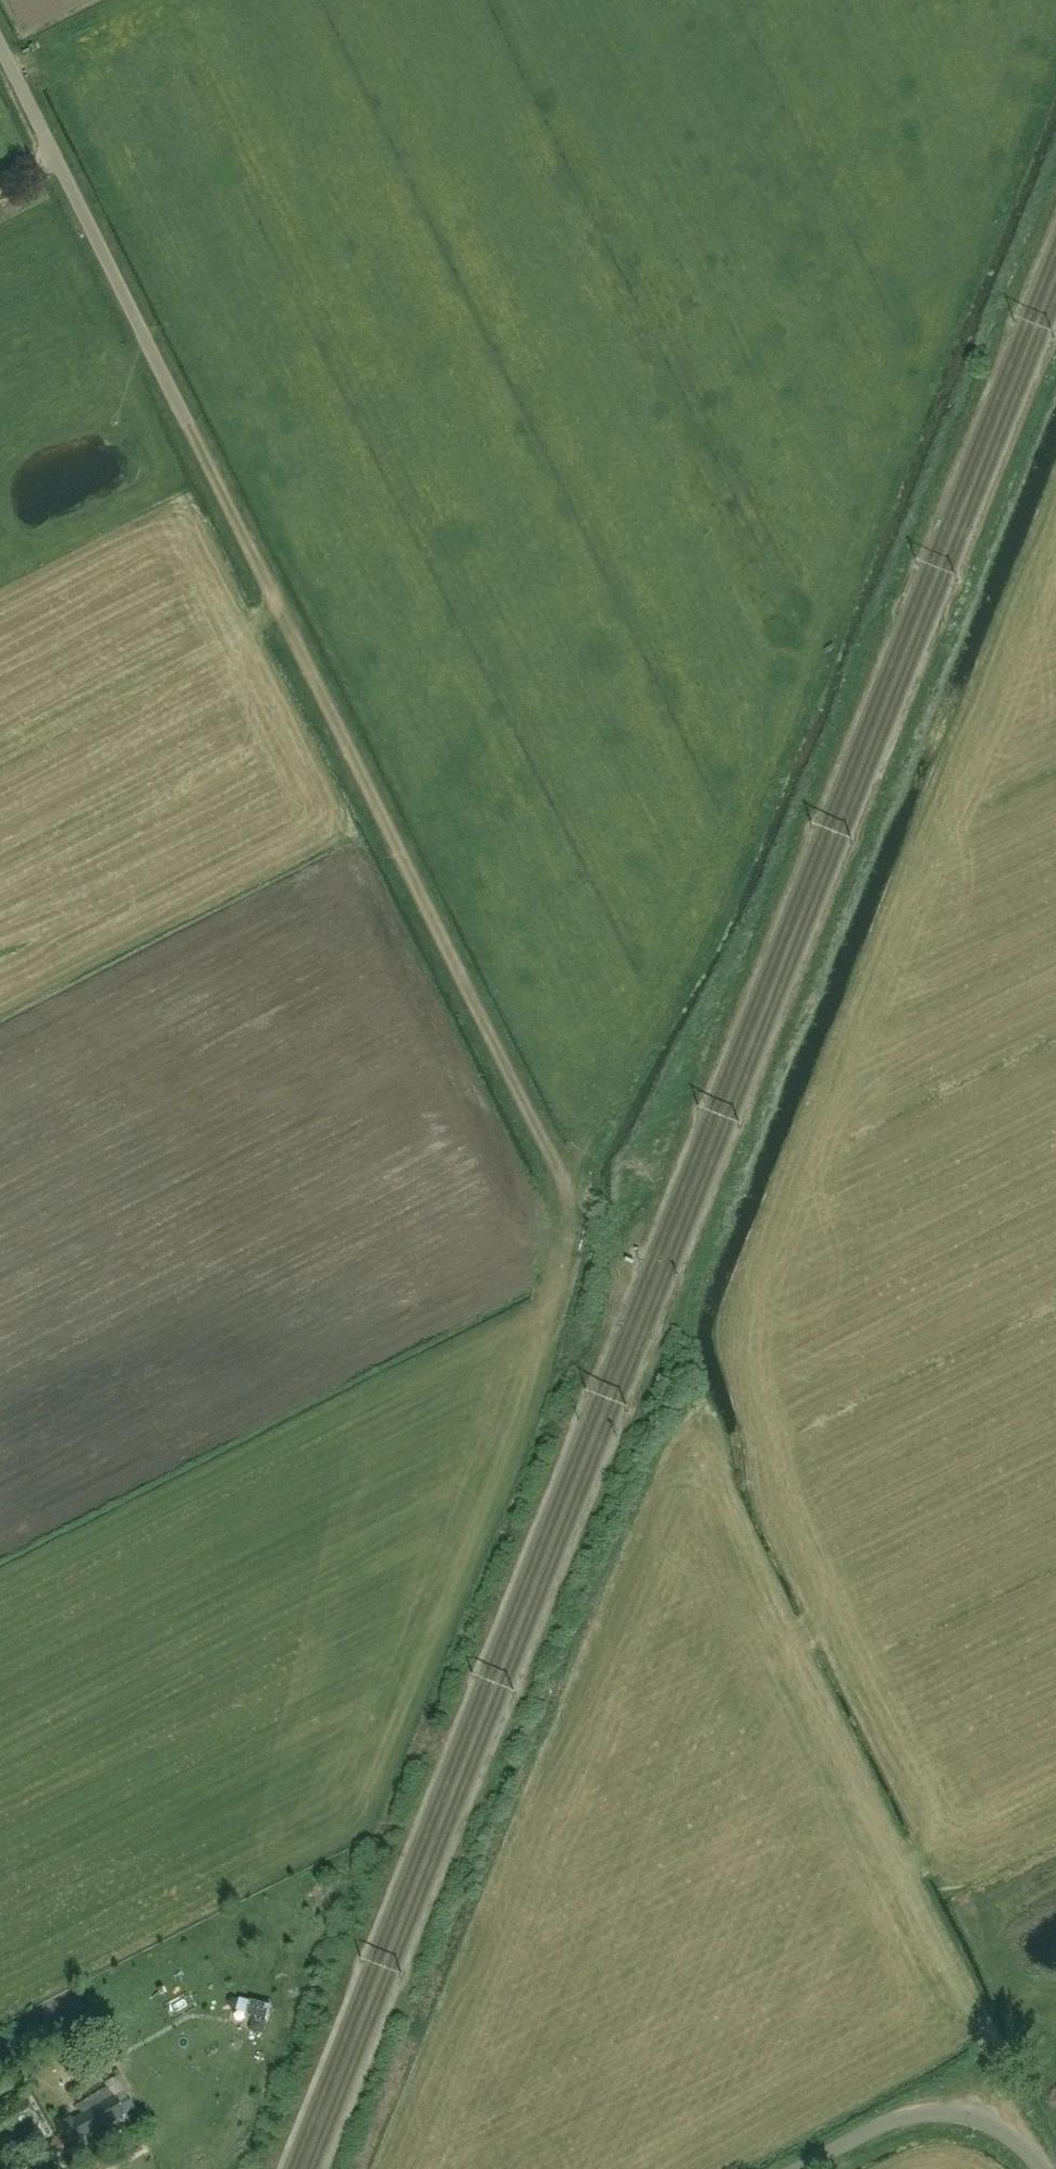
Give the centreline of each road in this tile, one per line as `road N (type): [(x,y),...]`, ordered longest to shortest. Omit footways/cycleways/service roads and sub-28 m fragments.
road 1 (track): [(564,1189),(187,422)]
road 2 (unclassified): [(187,422),(0,44)]
road 3 (unclassified): [(1042,2168),(986,2119),(930,2112),(875,2126),(797,2168)]

